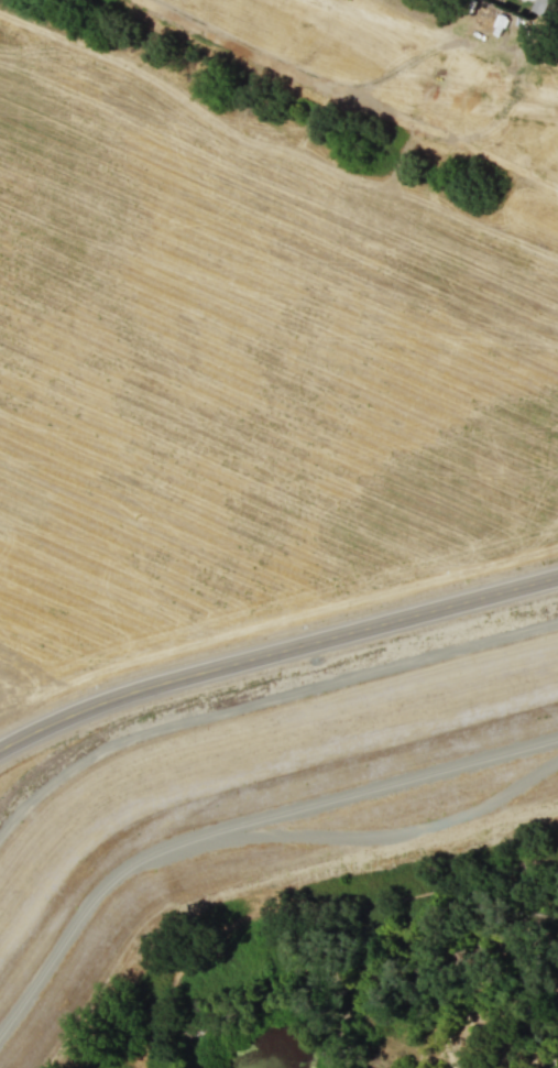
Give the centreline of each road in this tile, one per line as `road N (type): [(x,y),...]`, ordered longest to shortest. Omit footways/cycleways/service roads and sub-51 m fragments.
road 1 (tertiary): [(557,580),(199,674),(81,712),(0,755)]
road 2 (track): [(126,0),(339,94)]
road 3 (track): [(339,94),(450,140)]

